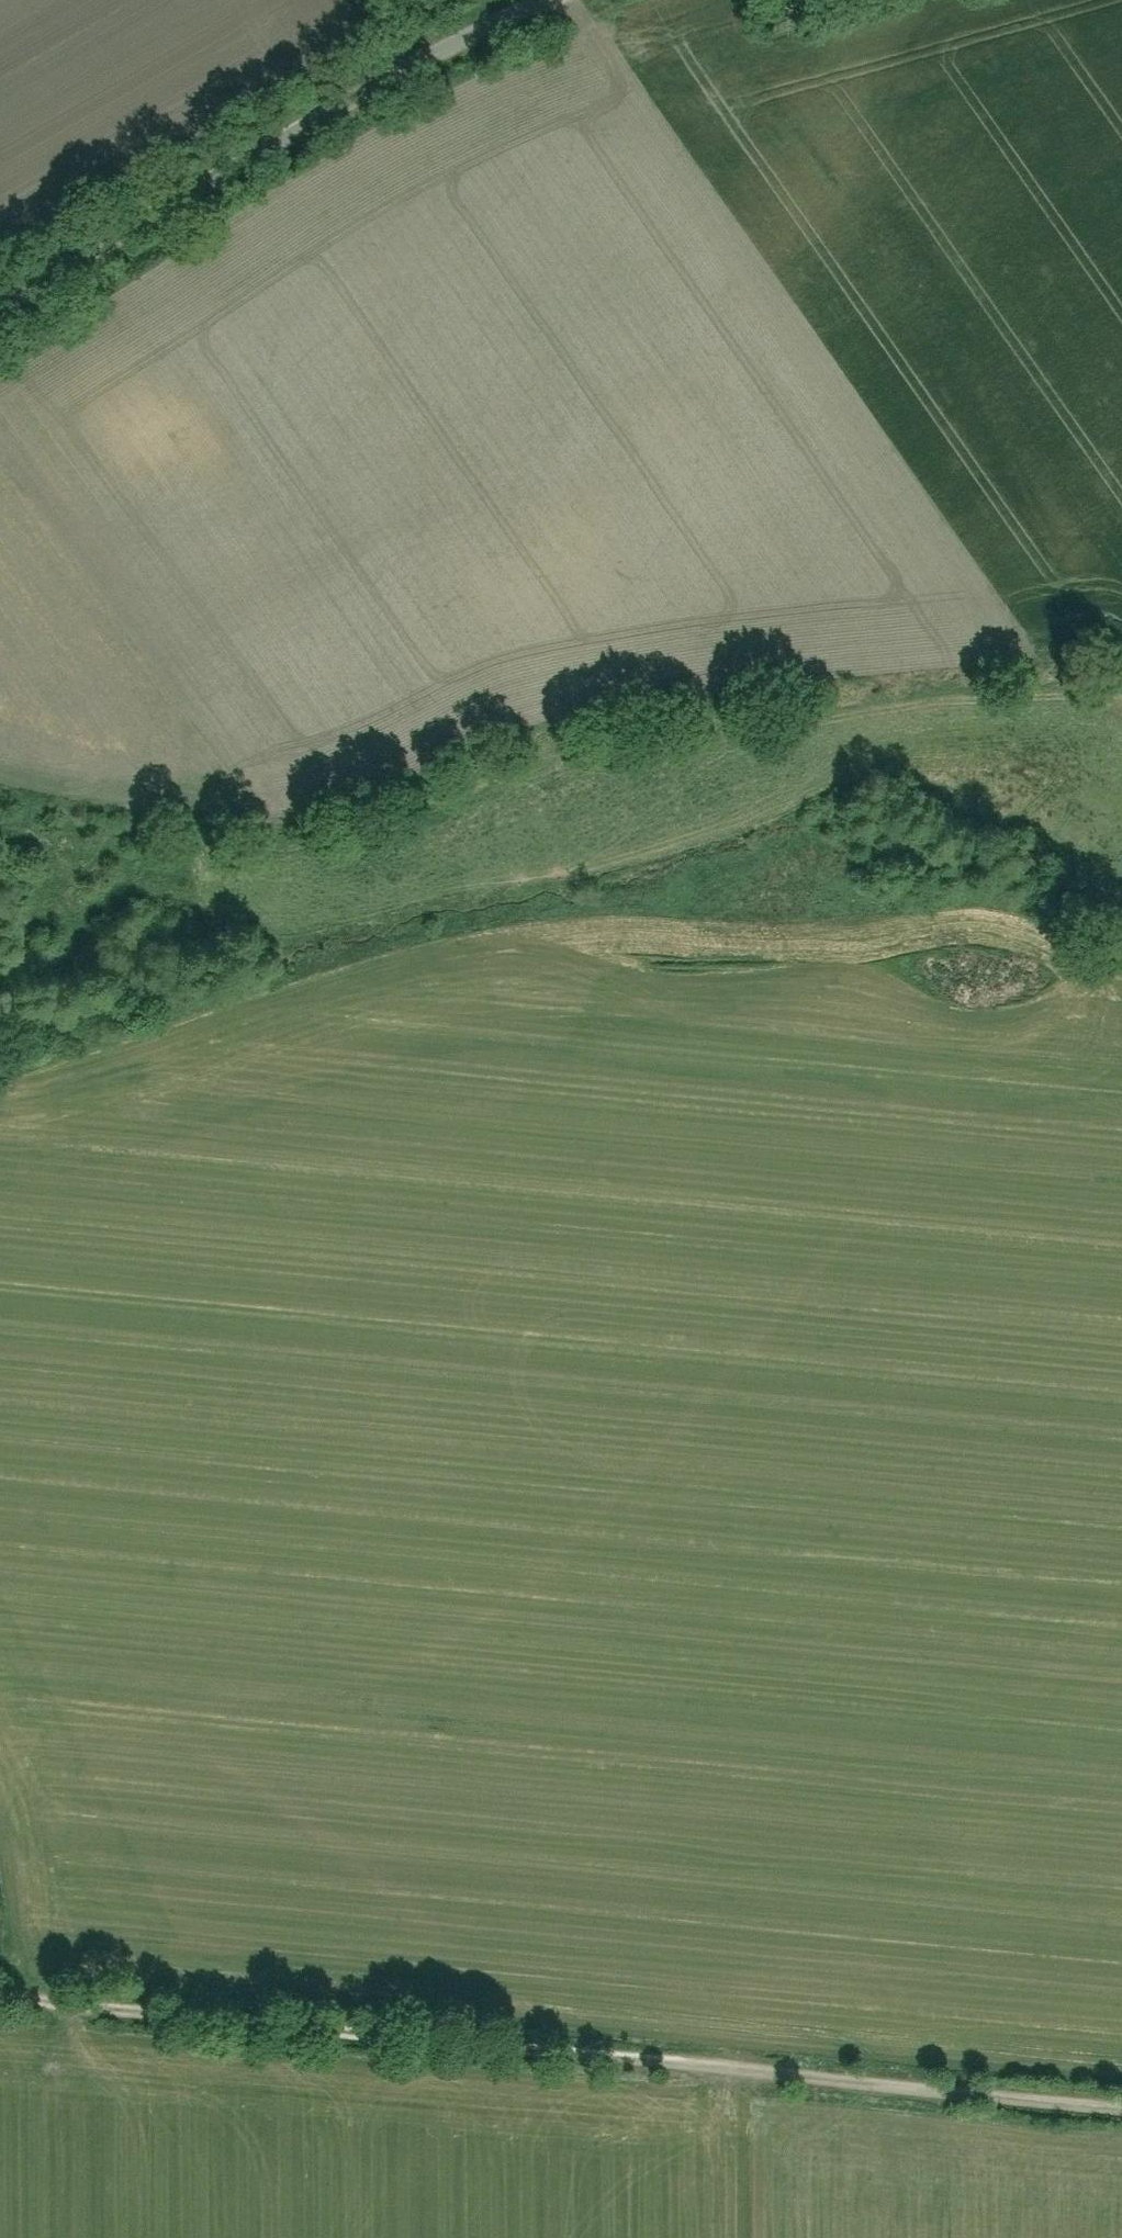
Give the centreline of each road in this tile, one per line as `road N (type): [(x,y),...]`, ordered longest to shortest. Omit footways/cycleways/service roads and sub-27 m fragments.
road 1 (track): [(0,1978),(184,1981),(446,2030),(1121,2092)]
road 2 (residential): [(530,0),(138,199),(0,285)]

